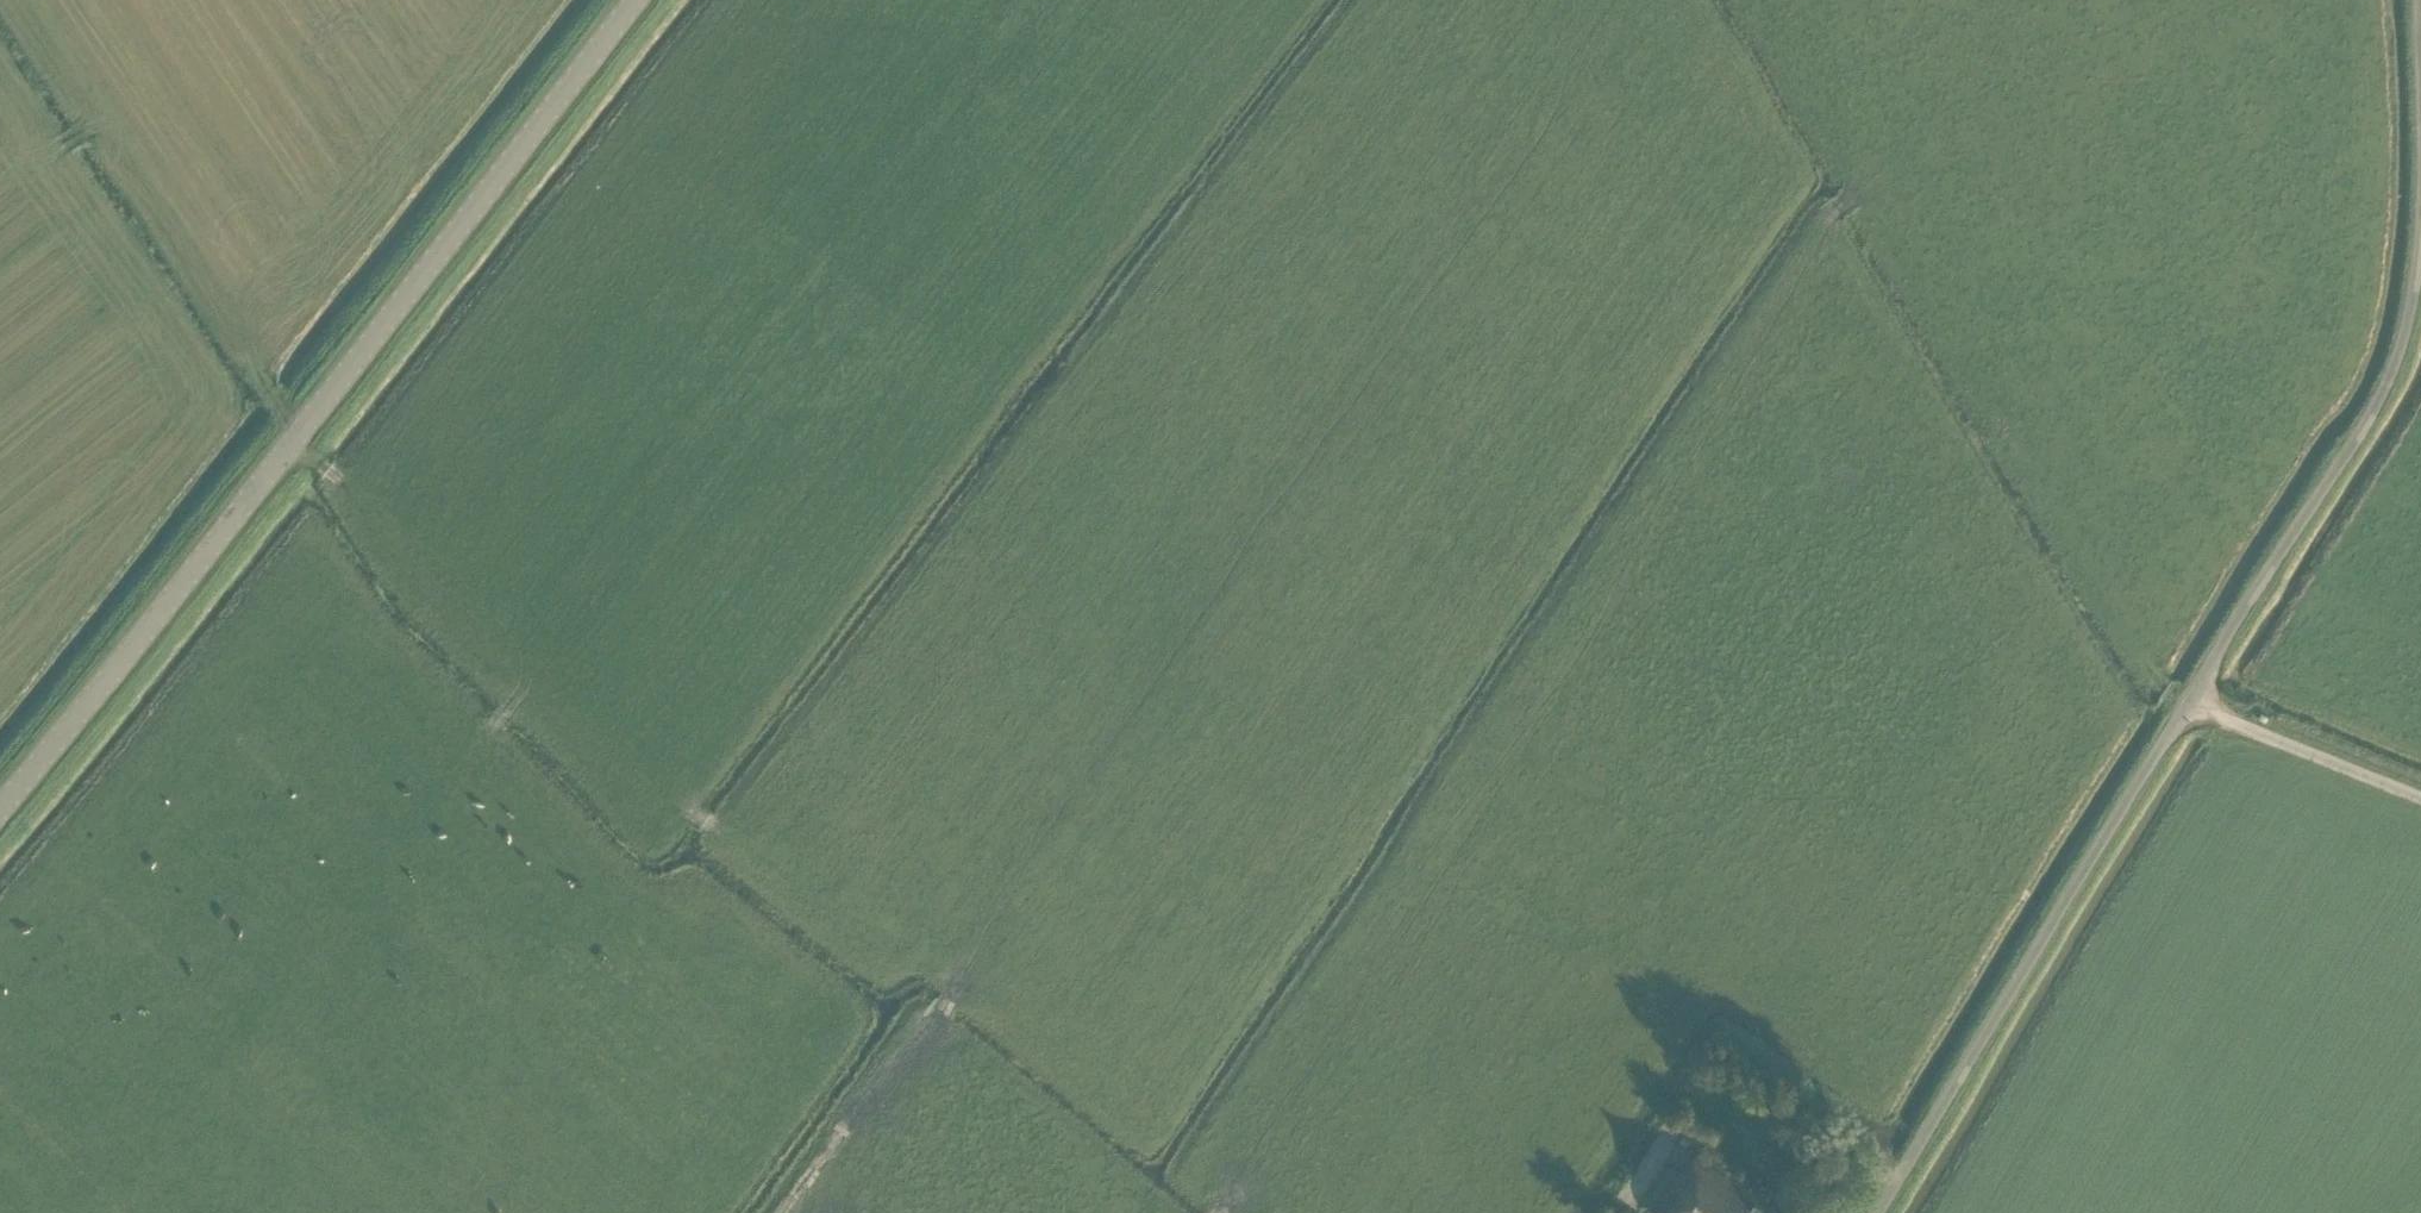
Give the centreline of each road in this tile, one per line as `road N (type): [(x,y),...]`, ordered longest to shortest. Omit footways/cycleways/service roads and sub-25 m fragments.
road 1 (secondary): [(0,830),(648,0)]
road 2 (unclassified): [(2187,703),(2391,383),(2414,261),(2416,0)]
road 3 (unclassified): [(1878,1212),(2187,703)]
road 4 (unclassified): [(2187,703),(2420,797)]

